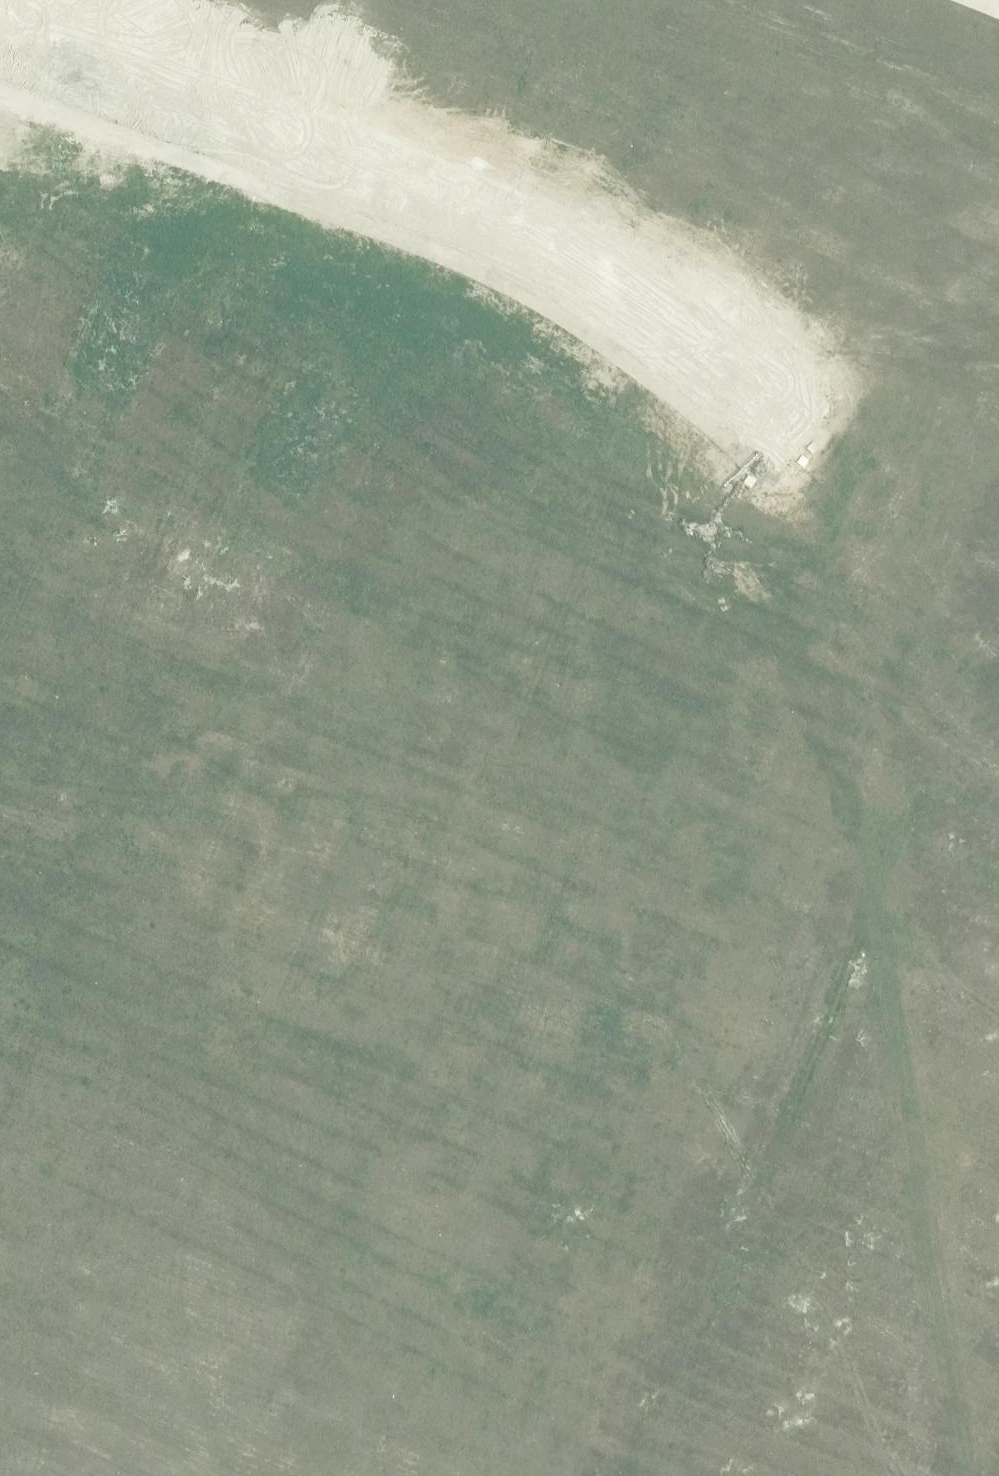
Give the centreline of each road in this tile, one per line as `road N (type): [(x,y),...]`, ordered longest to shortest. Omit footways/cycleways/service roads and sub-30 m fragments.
road 1 (track): [(748,460),(610,347),(513,287),(419,244),(0,92)]

